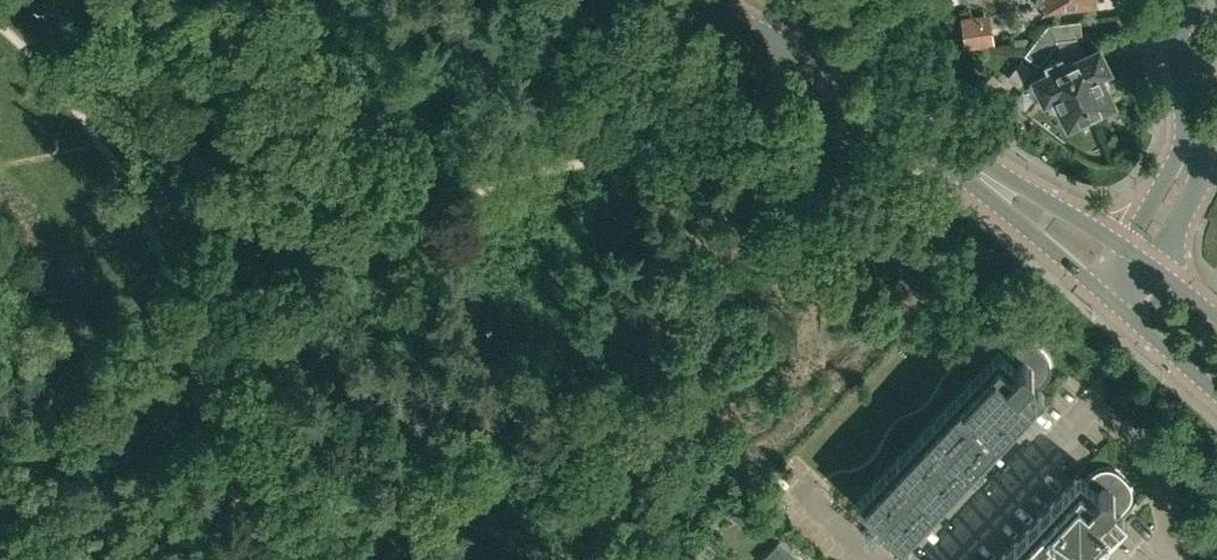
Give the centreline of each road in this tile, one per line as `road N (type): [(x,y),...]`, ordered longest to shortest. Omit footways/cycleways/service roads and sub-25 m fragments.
road 1 (residential): [(1176,530),(1162,454),(1118,406),(1095,407),(948,559)]
road 2 (tertiary): [(966,159),(821,65),(696,0)]
road 3 (tertiary): [(966,159),(1114,295)]
road 4 (tertiary): [(1126,249),(966,159)]
road 5 (tertiary): [(1157,271),(1202,187),(1191,102)]
road 6 (tertiary): [(1191,102),(1164,182),(1126,249)]
road 7 (tertiary): [(1114,295),(1216,391)]

